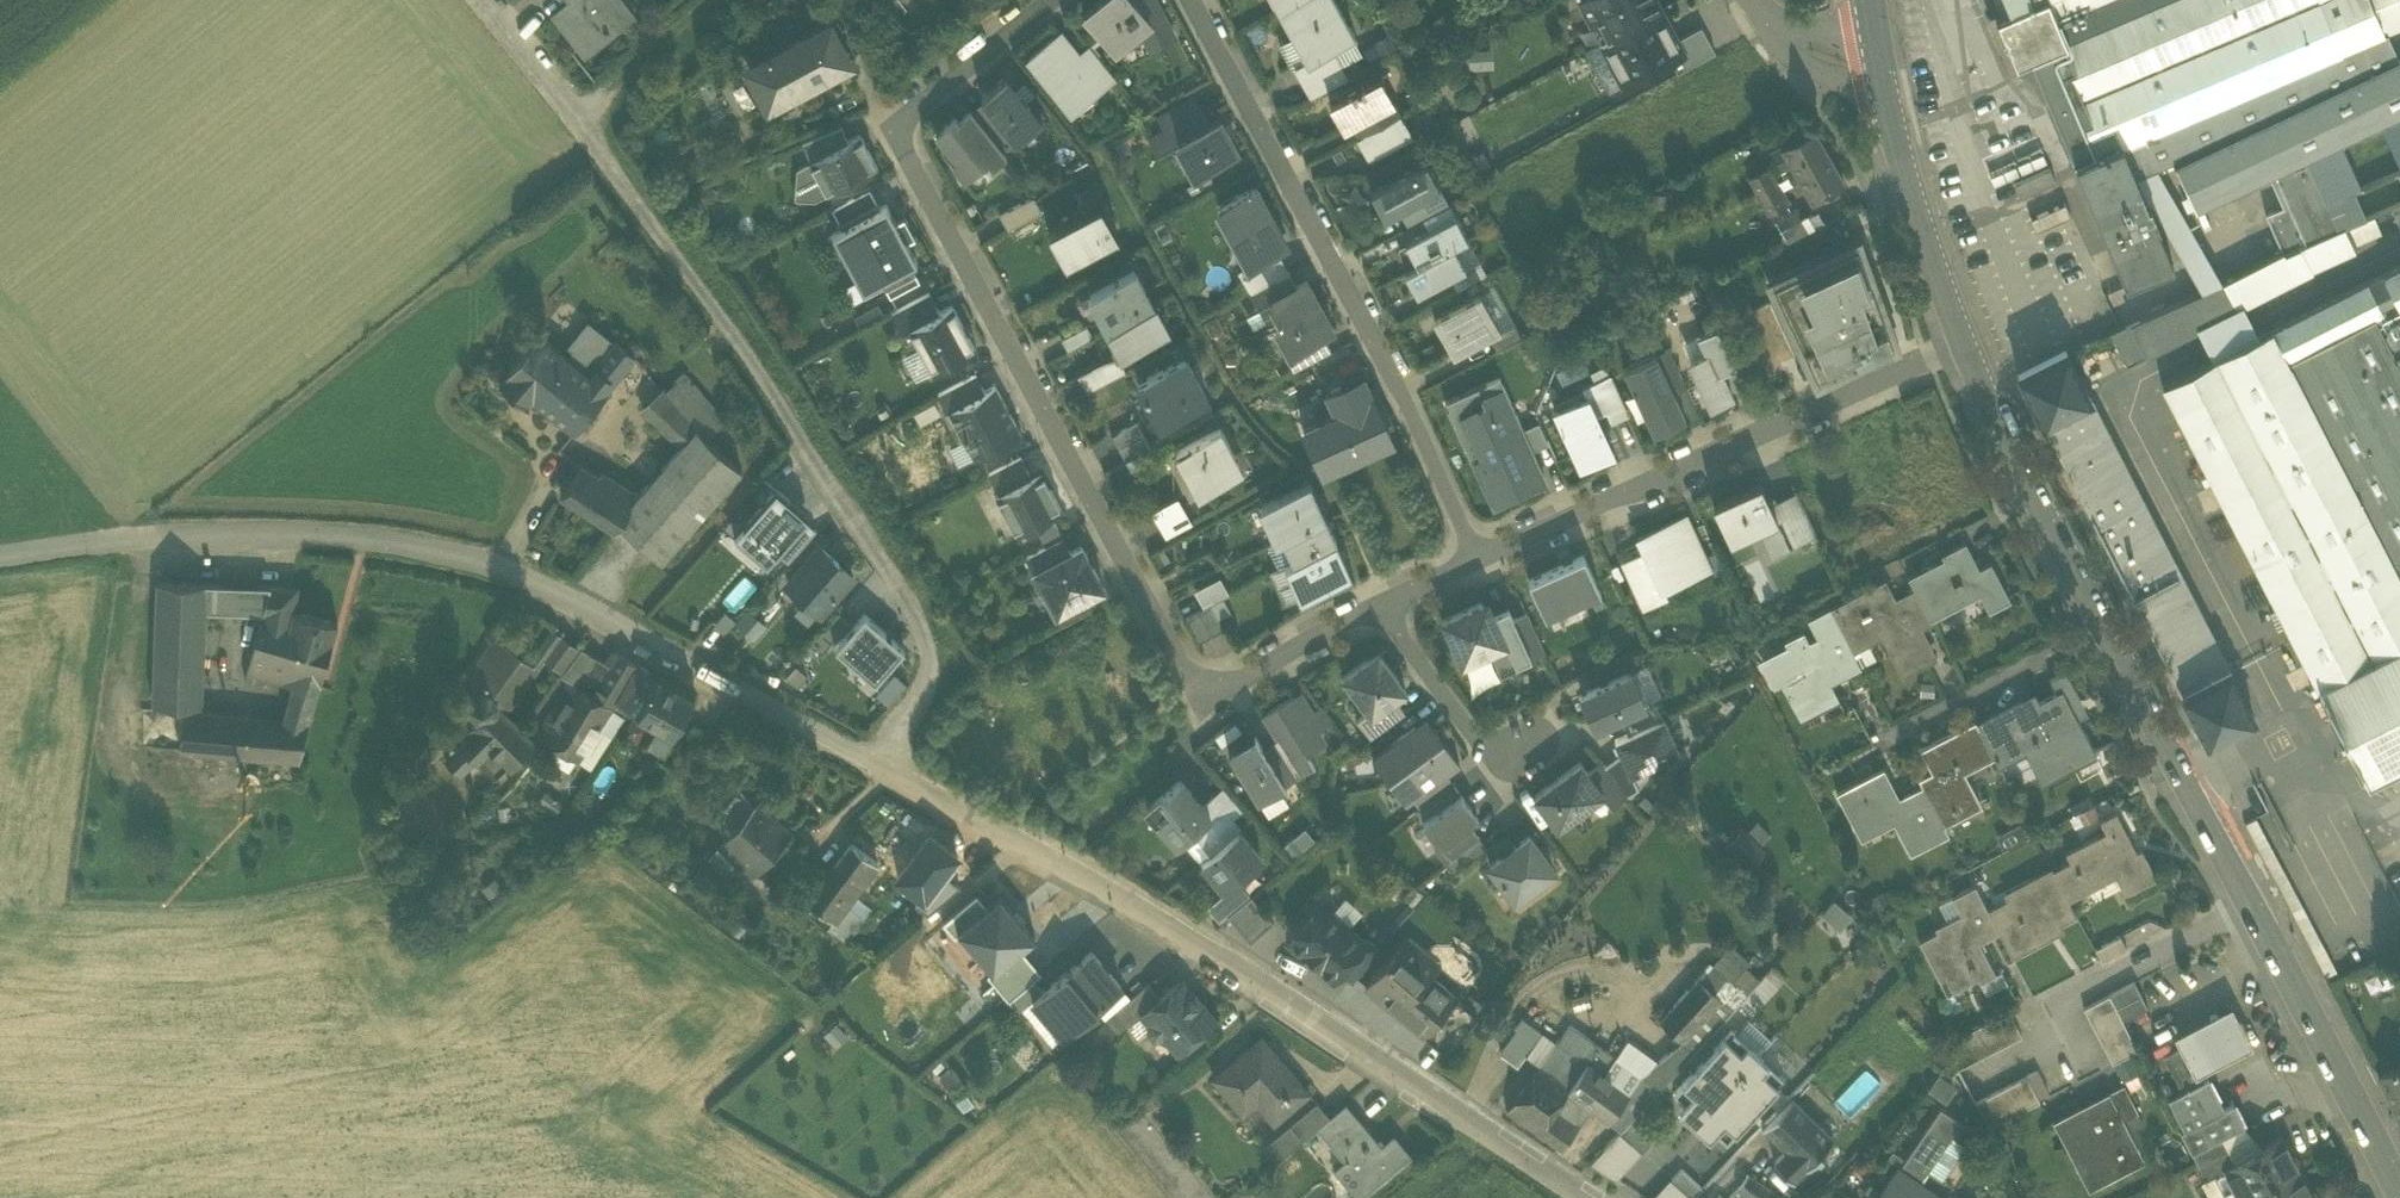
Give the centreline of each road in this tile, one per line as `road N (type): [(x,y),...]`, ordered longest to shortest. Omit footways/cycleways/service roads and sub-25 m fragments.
road 1 (residential): [(482,0),(728,307),(956,663),(880,761)]
road 2 (residential): [(880,761),(463,547),(211,526),(0,557)]
road 3 (residential): [(1054,0),(896,127),(1197,700)]
road 4 (residential): [(1589,1197),(1034,845),(880,761)]
road 5 (residential): [(1476,555),(1423,434),(1189,0)]
road 6 (residential): [(1964,347),(1476,555)]
road 7 (secondary): [(2248,901),(2399,1190)]
road 8 (secondary): [(2101,622),(2248,901)]
road 9 (residential): [(2248,901),(2044,1006),(2080,1079)]
road 10 (secondary): [(1964,347),(2101,622)]
road 11 (secondary): [(1880,70),(1964,347)]
road 12 (residential): [(1380,604),(1506,774),(1555,740)]
road 13 (residential): [(2101,622),(1881,743)]
road 14 (residential): [(1380,604),(1197,700)]
road 15 (residential): [(1880,70),(1787,40),(1751,0)]

